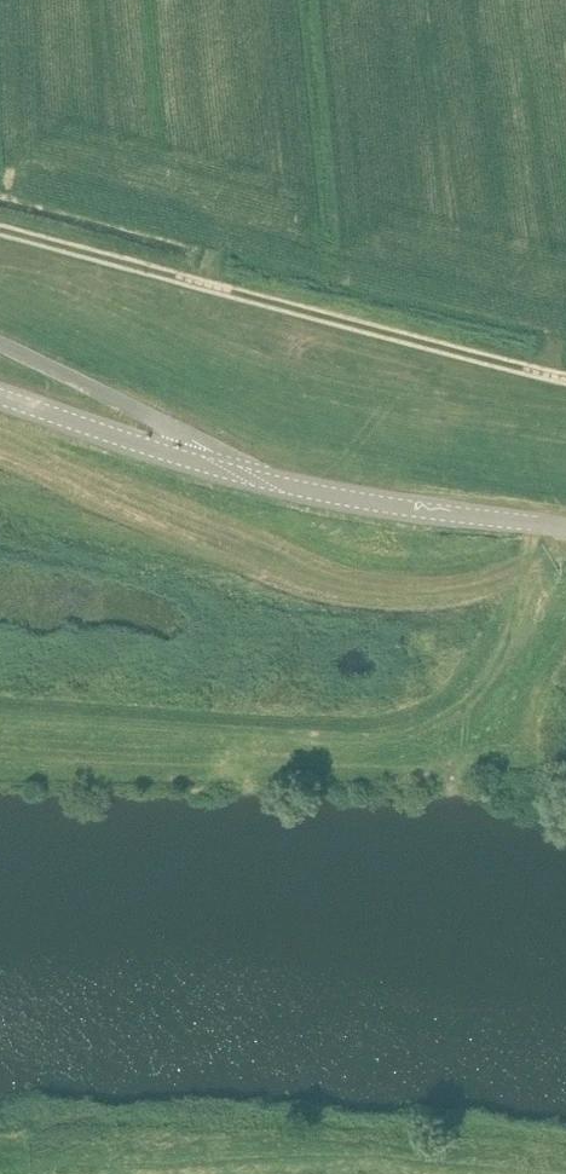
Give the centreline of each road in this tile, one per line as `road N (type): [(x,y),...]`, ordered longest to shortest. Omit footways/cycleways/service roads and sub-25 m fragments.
road 1 (tertiary): [(536,523),(247,474),(0,396)]

